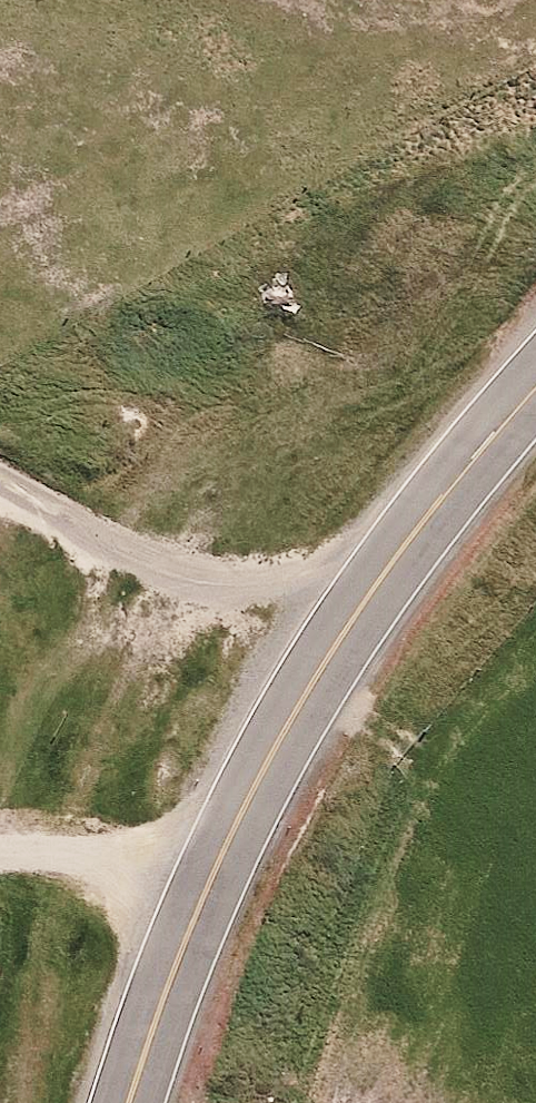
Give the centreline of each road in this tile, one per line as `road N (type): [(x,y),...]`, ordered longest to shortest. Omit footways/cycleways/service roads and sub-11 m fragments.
road 1 (primary): [(124,1102),(203,889),(248,793),(370,594),(535,385)]
road 2 (track): [(370,594),(233,587),(68,535),(0,497)]

